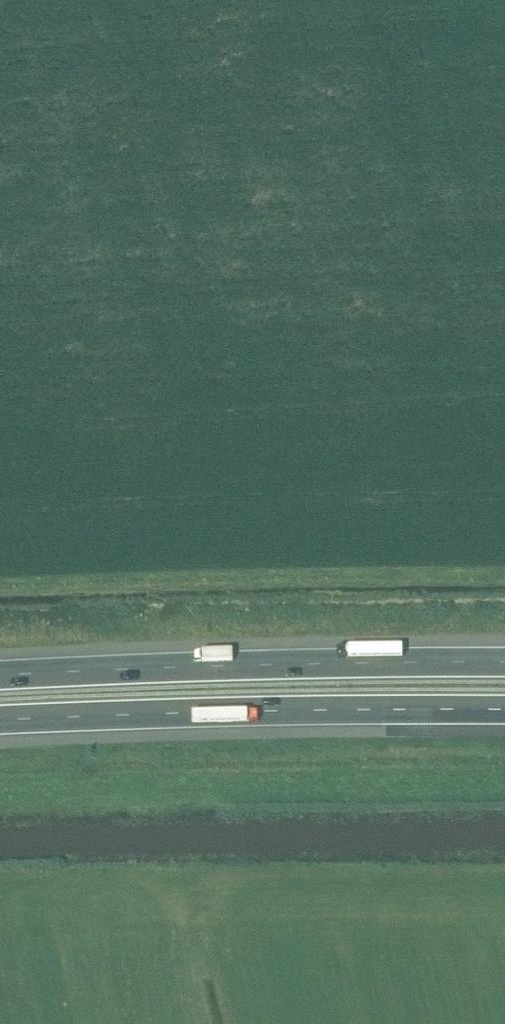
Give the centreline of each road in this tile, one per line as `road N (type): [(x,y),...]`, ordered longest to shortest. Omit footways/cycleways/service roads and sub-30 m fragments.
road 1 (motorway): [(0,719),(159,710),(504,709)]
road 2 (motorway): [(504,661),(0,674)]

